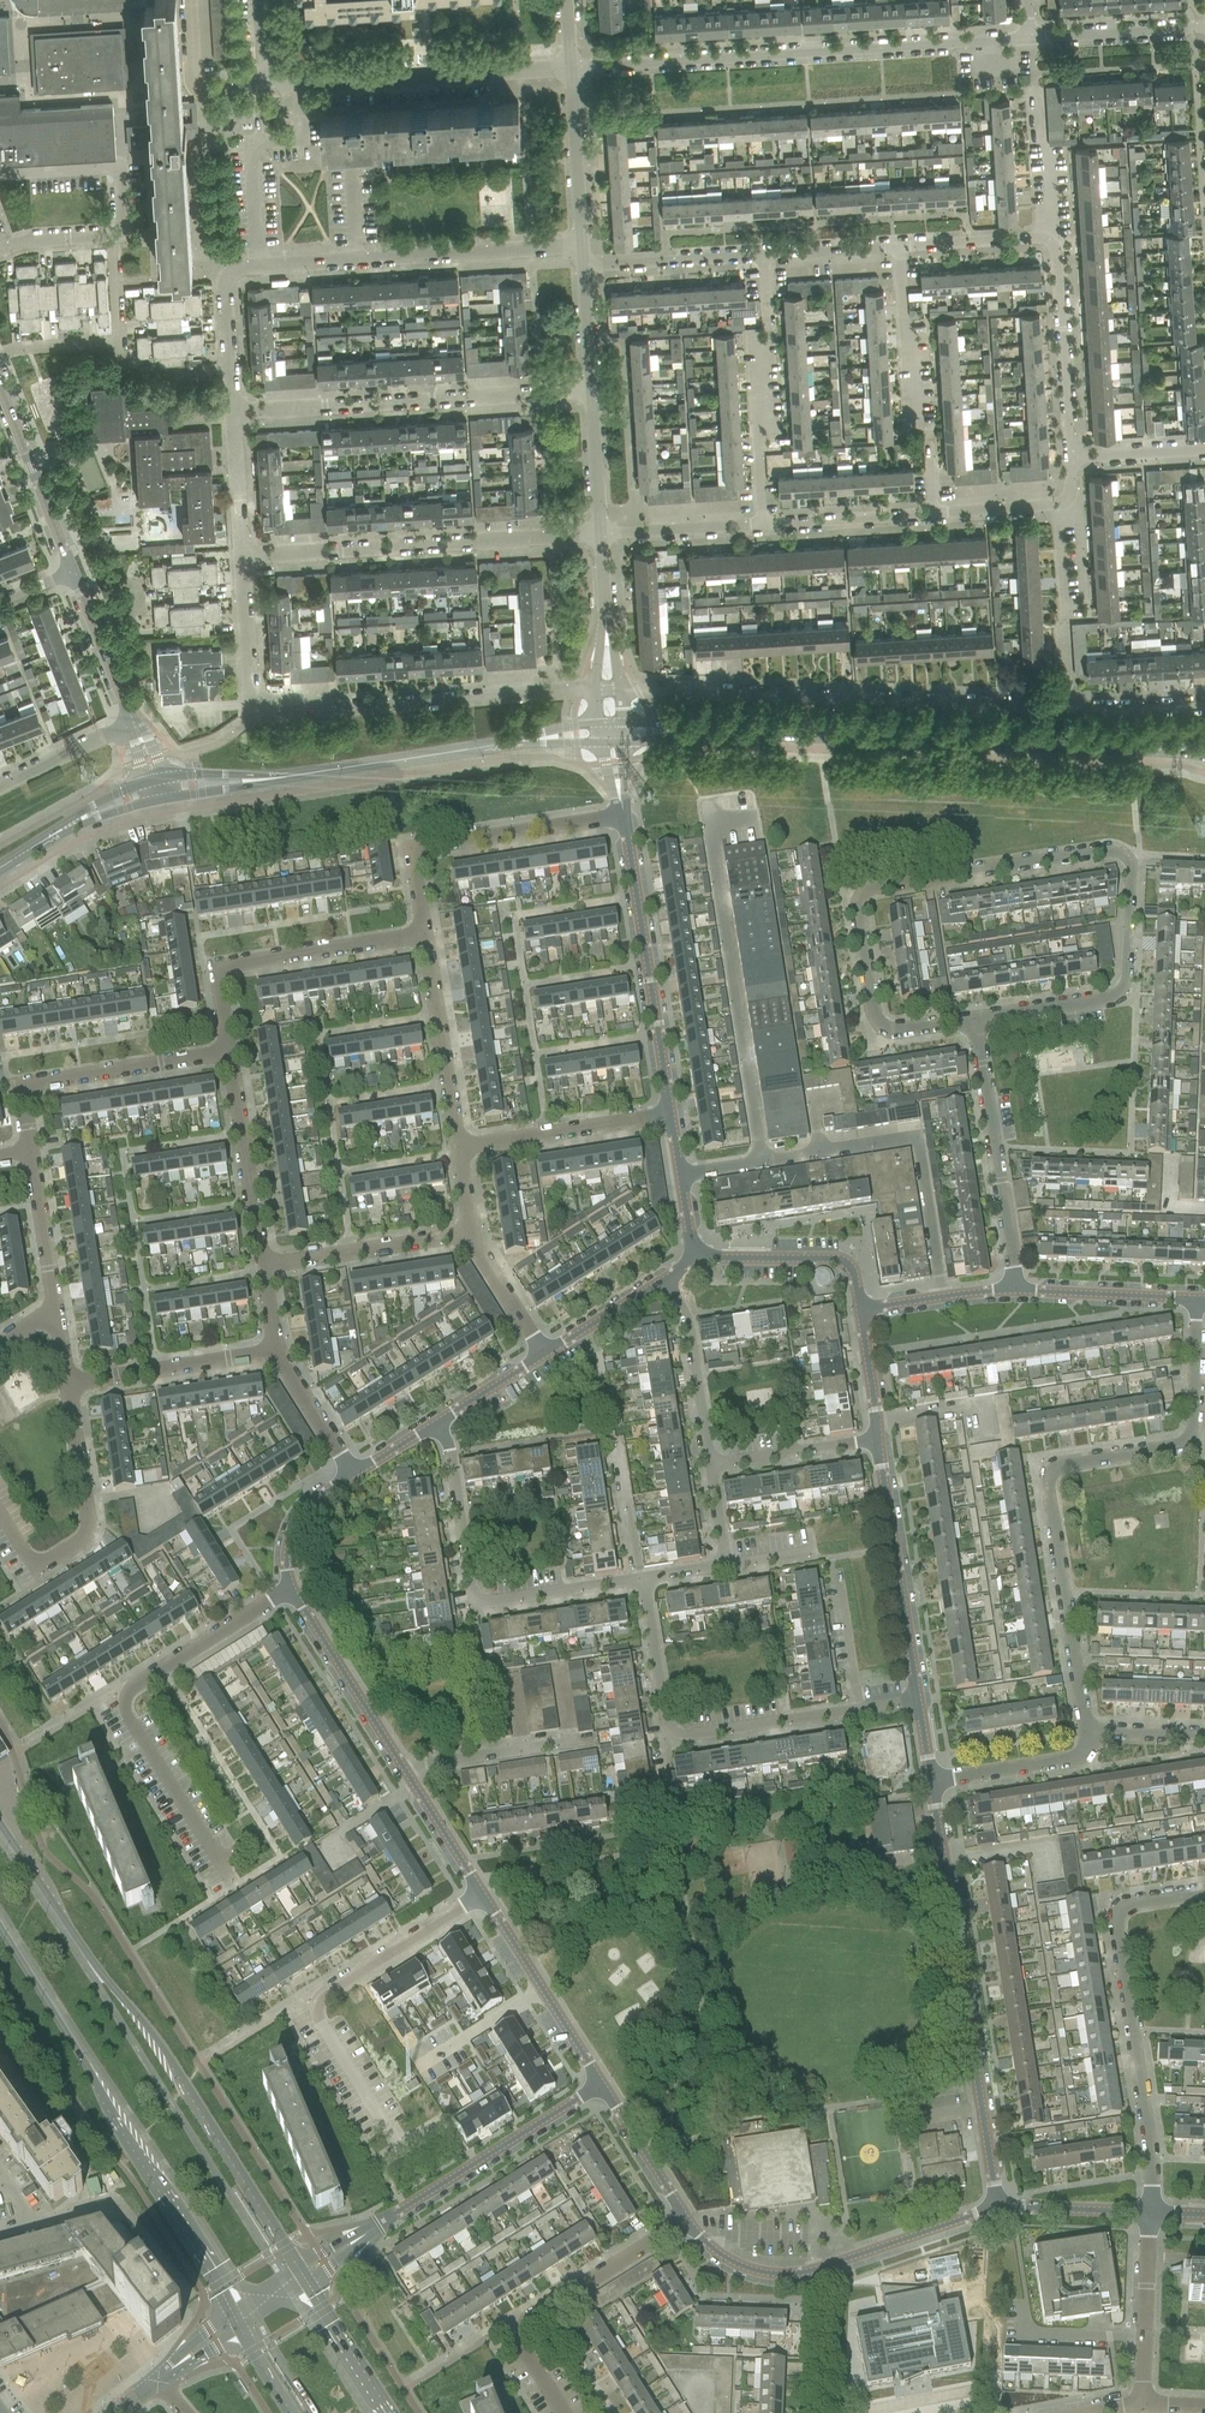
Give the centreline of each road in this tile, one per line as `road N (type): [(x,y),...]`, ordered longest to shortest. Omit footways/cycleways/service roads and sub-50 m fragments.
road 1 (unclassified): [(973,1022),(1121,989),(1133,858),(1111,848),(865,890)]
road 2 (unclassified): [(1092,1727),(1052,1473),(1057,1463),(1182,1444),(1195,1430),(1198,1299)]
road 3 (secondary): [(295,2274),(156,2041),(91,1964),(0,1826)]
road 4 (secondary): [(1197,750),(687,732)]
road 5 (residential): [(234,413),(226,286),(239,268),(583,245)]
road 6 (residential): [(574,68),(1030,38)]
road 7 (residential): [(618,690),(1068,707)]
road 8 (secondary): [(0,1931),(234,2314)]
road 9 (tertiary): [(998,2207),(931,1781)]
road 10 (residential): [(233,1886),(143,1749),(125,1715),(125,1697),(289,1594)]
road 11 (unclassified): [(1149,2213),(1145,2107),(1114,1914),(1204,1891)]
road 12 (unclassified): [(762,1164),(717,854),(724,821),(746,818)]
road 13 (residential): [(403,2150),(319,2021),(320,2000),(479,1897)]
road 14 (residential): [(234,413),(592,390)]
road 15 (residential): [(243,556),(600,534)]
road 16 (residential): [(254,708),(600,690)]
road 17 (unclassified): [(853,1709),(665,1731),(644,1578)]
road 18 (tertiary): [(685,2220),(736,2264),(773,2274),(809,2271),(998,2207)]
road 19 (unclassified): [(436,1424),(479,1600),(635,1579)]
road 20 (unclassified): [(762,1164),(914,1139),(942,1297)]
road 21 (tertiary): [(672,1117),(622,813)]
road 22 (residential): [(228,1053),(213,978),(222,961),(423,932)]
road 23 (unclassified): [(558,2412),(523,2358),(520,2324),(685,2220)]
road 24 (residential): [(423,932),(413,867),(421,846),(622,813)]
road 25 (residential): [(0,1516),(30,1564),(44,1564),(90,1536),(95,1525),(72,1384)]
road 26 (residential): [(31,1159),(23,1097),(34,1083),(228,1053)]
road 27 (unclassified): [(299,86),(574,68)]
road 28 (tertiary): [(371,2234),(600,2086)]
road 29 (unclassified): [(1012,1291),(1014,1254),(973,1022)]
road 30 (tertiary): [(918,1698),(876,1439)]
road 31 (secondary): [(279,779),(531,741)]
road 32 (unclassified): [(973,1022),(887,1032),(877,1022),(865,890)]
road 33 (tertiary): [(600,2086),(479,1897)]
road 34 (residential): [(457,1142),(672,1117)]
road 35 (tertiary): [(402,1776),(289,1594)]
road 36 (residential): [(1072,456),(1051,243)]
road 37 (residential): [(457,1142),(423,932)]
road 38 (residential): [(265,1262),(228,1053)]
road 39 (residential): [(1051,243),(1030,38)]
road 40 (tertiary): [(72,569),(0,376)]
road 41 (residential): [(72,1384),(275,1351)]
road 42 (residential): [(265,1262),(467,1235)]
road 43 (tertiary): [(860,1310),(850,1268),(835,1259),(693,1253)]
road 44 (residential): [(930,444),(902,320),(898,248)]
road 45 (residential): [(762,526),(768,327)]
road 46 (residential): [(113,236),(125,230),(121,166),(0,173)]
road 47 (unclassified): [(402,1776),(427,1760),(591,1738)]
road 48 (unclassified): [(1143,2402),(1149,2213)]
road 49 (unclassified): [(709,1458),(688,1327),(664,1279)]
road 50 (tertiary): [(1012,1291),(1198,1299)]
road 51 (unclassified): [(931,1781),(1076,1756),(1092,1727)]
road 52 (residential): [(585,267),(764,257)]
road 53 (tertiary): [(583,245),(574,68)]
road 54 (residential): [(1030,38),(1204,22)]
road 55 (residential): [(762,526),(934,515)]
road 56 (unclassified): [(709,1458),(876,1439)]
road 57 (residential): [(600,534),(762,526)]
road 58 (tertiary): [(133,718),(72,569)]
road 59 (tertiary): [(685,2220),(600,2086)]
road 60 (residential): [(898,248),(1051,243)]
road 61 (residential): [(254,708),(243,556)]
road 62 (tertiary): [(998,2207),(1149,2213)]
road 63 (residential): [(53,1306),(31,1159)]
road 64 (residential): [(0,782),(133,718)]
road 65 (secondary): [(379,2412),(302,2287)]
road 66 (tertiary): [(289,1594),(293,1525),(351,1474)]
road 67 (residential): [(351,1474),(275,1351)]
road 68 (tertiary): [(600,534),(592,390)]
road 69 (tertiary): [(479,1897),(402,1776)]
road 70 (residential): [(243,556),(234,413)]
road 71 (tertiary): [(543,1354),(664,1279)]
road 72 (residential): [(543,1354),(467,1235)]
road 73 (unclassified): [(832,1572),(853,1709)]
road 74 (residential): [(1068,707),(1204,705)]
road 75 (unclassified): [(616,1446),(635,1579)]
road 76 (residential): [(764,257),(898,248)]
road 77 (residential): [(1072,456),(1204,448)]
road 78 (tertiary): [(876,1439),(860,1310)]
road 79 (tertiary): [(436,1424),(543,1354)]
road 80 (tertiary): [(592,390),(585,267)]
road 81 (unclassified): [(299,86),(266,89),(260,0)]
road 82 (secondary): [(159,800),(279,779)]
road 83 (residential): [(934,515),(1055,506)]
road 84 (residential): [(0,359),(119,342)]

